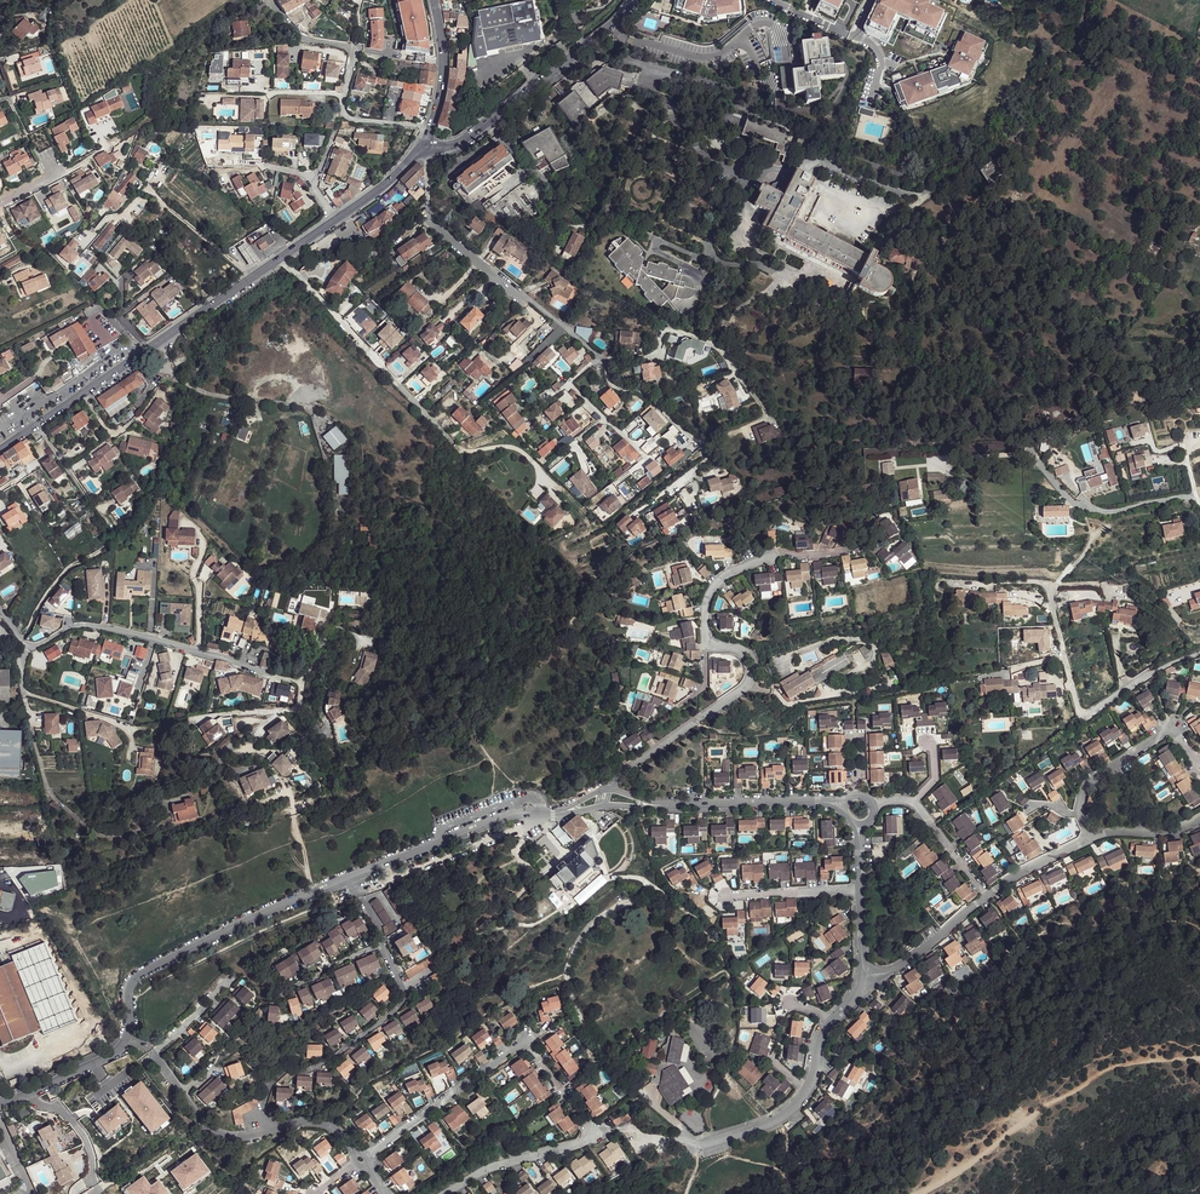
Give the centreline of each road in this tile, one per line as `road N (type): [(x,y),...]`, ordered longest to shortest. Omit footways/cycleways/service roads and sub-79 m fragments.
road 1 (residential): [(351,878),(379,927),(403,1000),(332,1060),(284,1072),(264,1103),(271,1130)]
road 2 (secondary): [(0,448),(281,258)]
road 3 (residential): [(367,1155),(524,1044),(592,1134)]
road 4 (residential): [(126,1040),(129,986),(139,974),(351,878)]
road 5 (residential): [(428,200),(437,229),(600,358),(568,384)]
road 6 (residential): [(462,451),(281,258)]
road 7 (residential): [(876,550),(772,553),(726,575),(708,596),(707,639),(742,652)]
road 8 (residential): [(276,0),(272,6),(302,39),(355,53),(342,107),(350,120),(430,128)]
road 9 (residential): [(862,976),(825,1029),(806,1092),(793,1109),(697,1145)]
road 10 (tertiary): [(432,147),(465,139),(609,28),(631,0)]
road 11 (residential): [(351,878),(512,814),(556,813)]
road 12 (residential): [(1090,839),(1078,803),(1097,774),(1171,730),(1199,769)]
road 13 (residential): [(271,1130),(231,1139),(210,1131),(151,1051),(126,1040)]
road 14 (residential): [(750,678),(608,789)]
road 15 (residential): [(445,1193),(484,1170),(592,1134)]
road 16 (residential): [(986,897),(912,958),(862,976)]
road 17 (residential): [(1197,497),(1096,511),(1066,476)]
road 18 (residential): [(0,1100),(113,1054),(126,1040)]
road 19 (residential): [(678,806),(818,802)]
road 20 (residential): [(568,384),(603,420),(579,438),(613,481)]
road 21 (secondary): [(434,0),(443,63),(430,128)]
road 22 (unclassified): [(1199,653),(1088,714)]
road 23 (residential): [(860,853),(862,976)]

